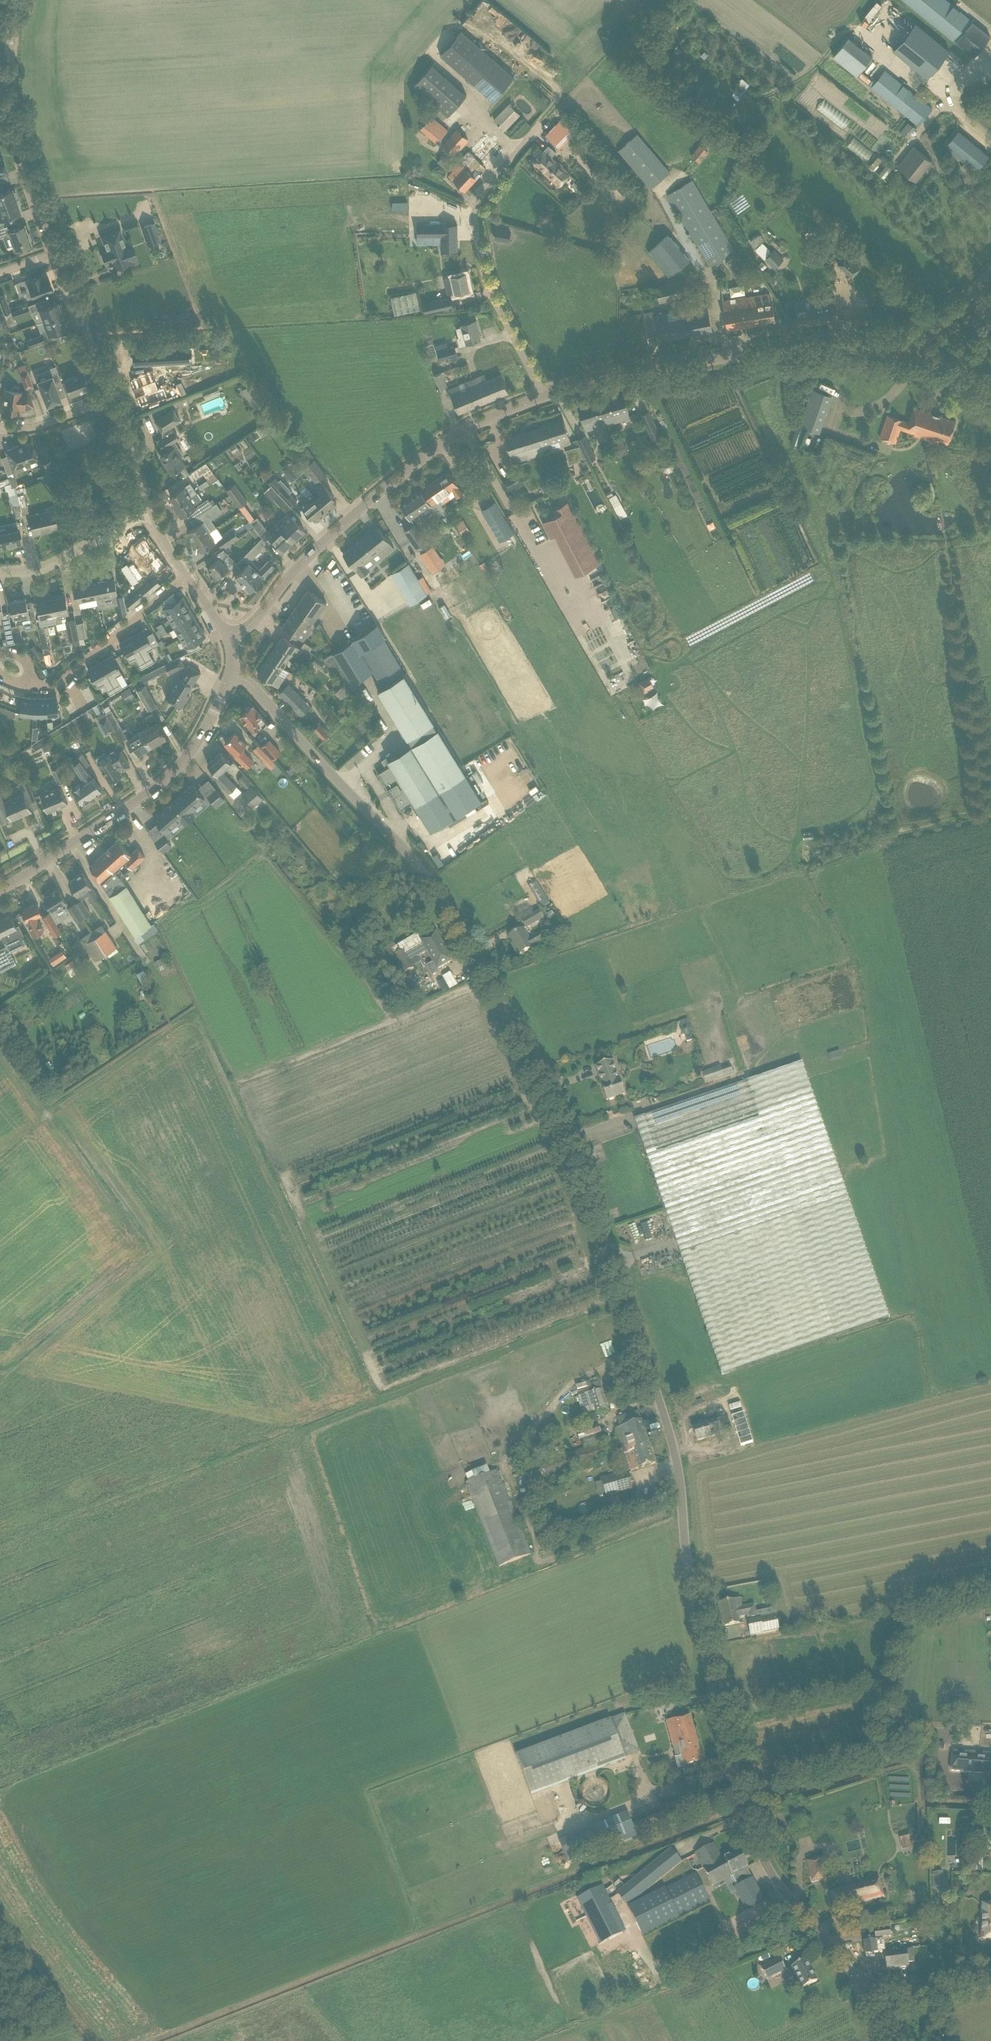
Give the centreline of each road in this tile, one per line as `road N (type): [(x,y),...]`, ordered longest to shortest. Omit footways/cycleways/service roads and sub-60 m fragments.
road 1 (unclassified): [(865,1991),(790,1899),(746,1816),(706,1673),(669,1431),(597,1186),(566,1121),(447,896),(231,672)]
road 2 (tertiary): [(230,638),(386,486),(461,429),(544,396)]
road 3 (tertiary): [(544,396),(731,356),(917,337)]
road 4 (tertiary): [(0,891),(161,784),(201,736),(231,672)]
road 5 (residential): [(544,396),(486,286),(475,227),(482,193),(538,128)]
road 6 (unclassified): [(57,252),(20,140),(10,61),(13,0)]
road 7 (residential): [(186,577),(54,687),(24,685)]
road 8 (residential): [(0,572),(48,566),(151,511)]
road 9 (track): [(434,56),(282,0)]
road 10 (unclassified): [(110,399),(57,252)]
road 11 (track): [(860,31),(852,23),(812,70),(745,104)]
road 12 (unclassified): [(865,1991),(990,1986)]

